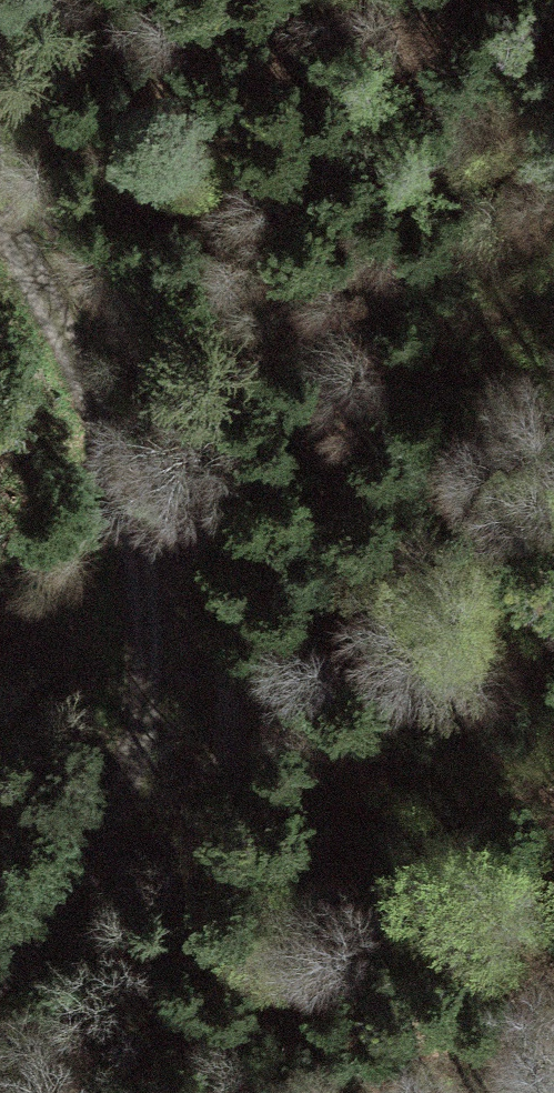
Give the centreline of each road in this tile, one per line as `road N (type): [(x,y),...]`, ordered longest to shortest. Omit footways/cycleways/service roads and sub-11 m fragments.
road 1 (track): [(0,172),(66,231),(154,363),(236,652),(153,1092)]
road 2 (track): [(0,983),(103,850),(139,749),(134,572),(78,407),(0,220)]

